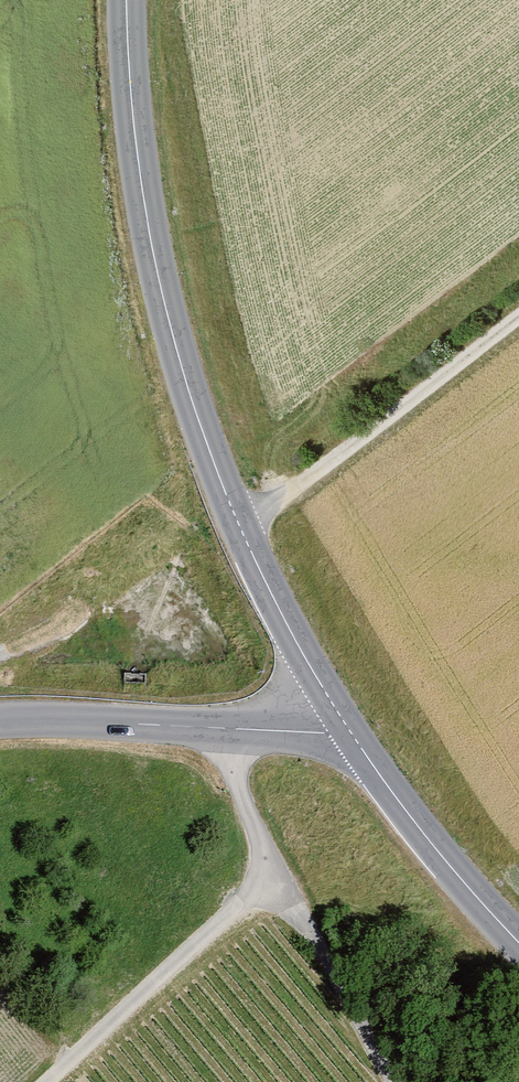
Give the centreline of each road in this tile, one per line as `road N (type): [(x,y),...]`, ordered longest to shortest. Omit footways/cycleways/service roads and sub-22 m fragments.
road 1 (tertiary): [(344,729),(285,628),(238,524),(163,289),(140,139),(140,0)]
road 2 (track): [(409,1081),(274,878),(52,1081)]
road 3 (track): [(238,524),(518,309)]
road 4 (tertiary): [(0,719),(344,729)]
road 5 (tertiary): [(344,729),(518,947)]
road 6 (track): [(221,727),(274,878)]

